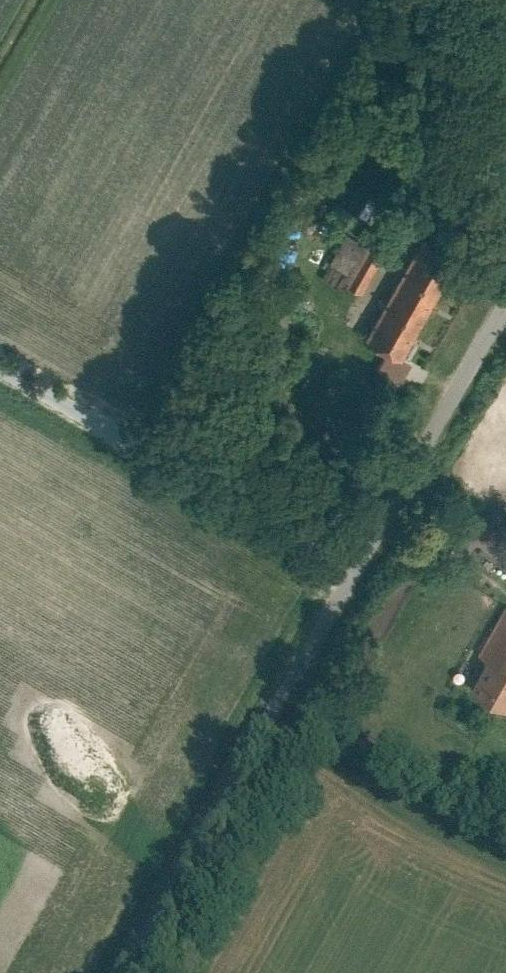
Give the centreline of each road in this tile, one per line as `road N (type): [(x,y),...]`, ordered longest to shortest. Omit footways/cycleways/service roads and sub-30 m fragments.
road 1 (residential): [(125,972),(505,312)]
road 2 (track): [(0,367),(355,570)]

